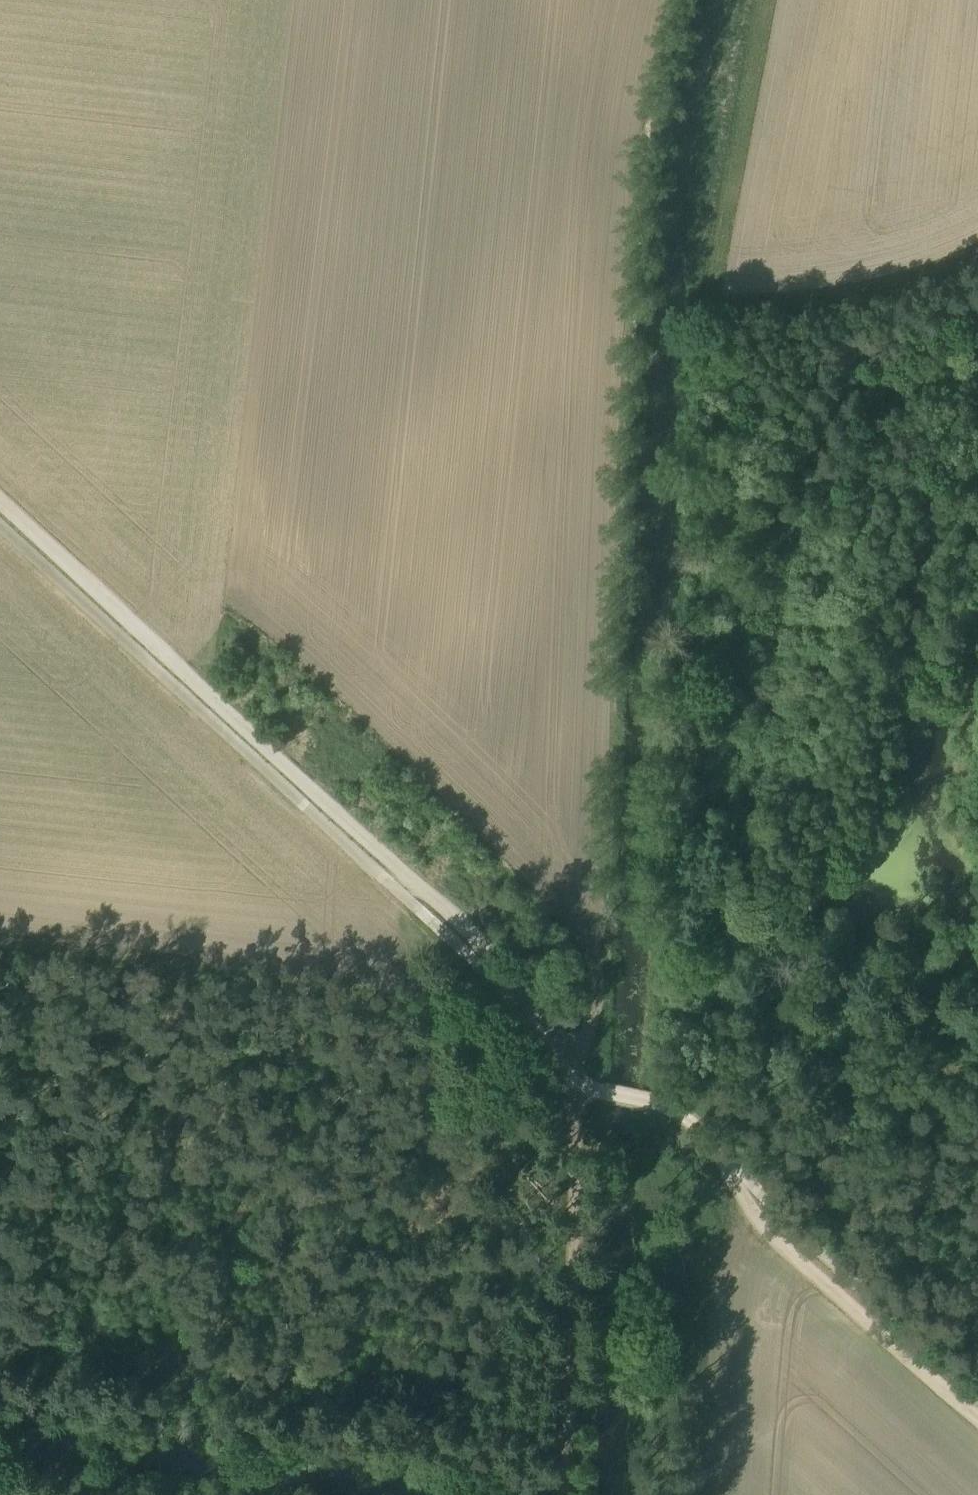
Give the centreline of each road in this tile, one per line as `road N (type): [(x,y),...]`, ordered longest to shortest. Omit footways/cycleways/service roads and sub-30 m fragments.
road 1 (track): [(0,499),(471,936),(505,988)]
road 2 (track): [(582,1086),(565,1494)]
road 3 (track): [(729,1163),(758,1218),(977,1419)]
road 4 (unclassified): [(505,988),(582,1086),(675,1110),(729,1163)]

